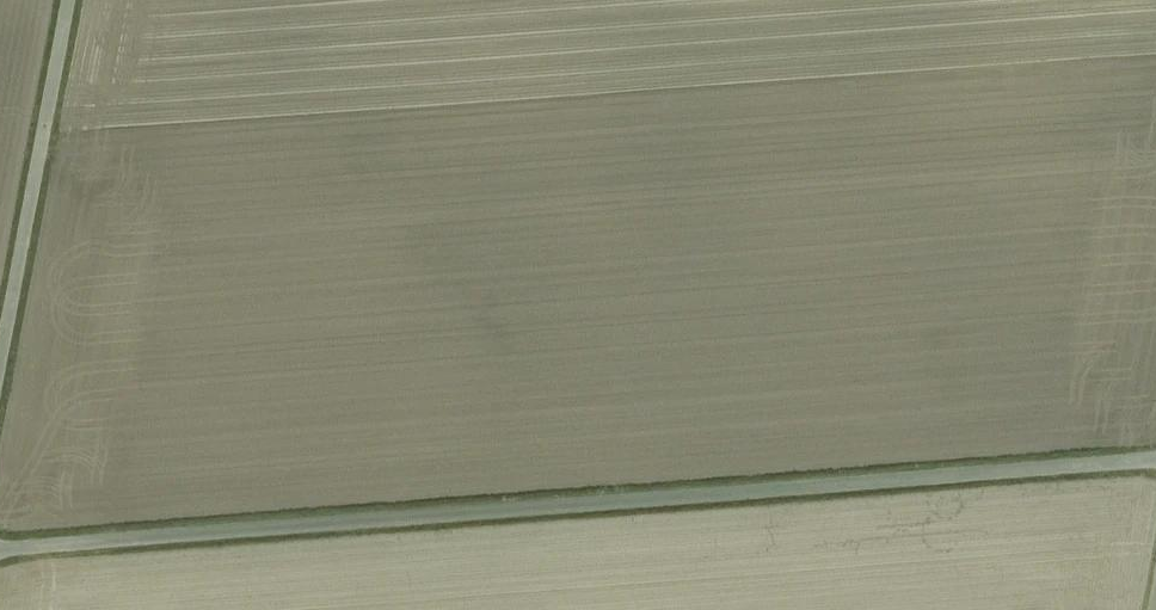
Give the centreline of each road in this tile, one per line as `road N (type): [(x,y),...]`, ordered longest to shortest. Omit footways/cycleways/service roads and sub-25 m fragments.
road 1 (unclassified): [(1155,458),(0,552)]
road 2 (unclassified): [(0,370),(70,0)]

